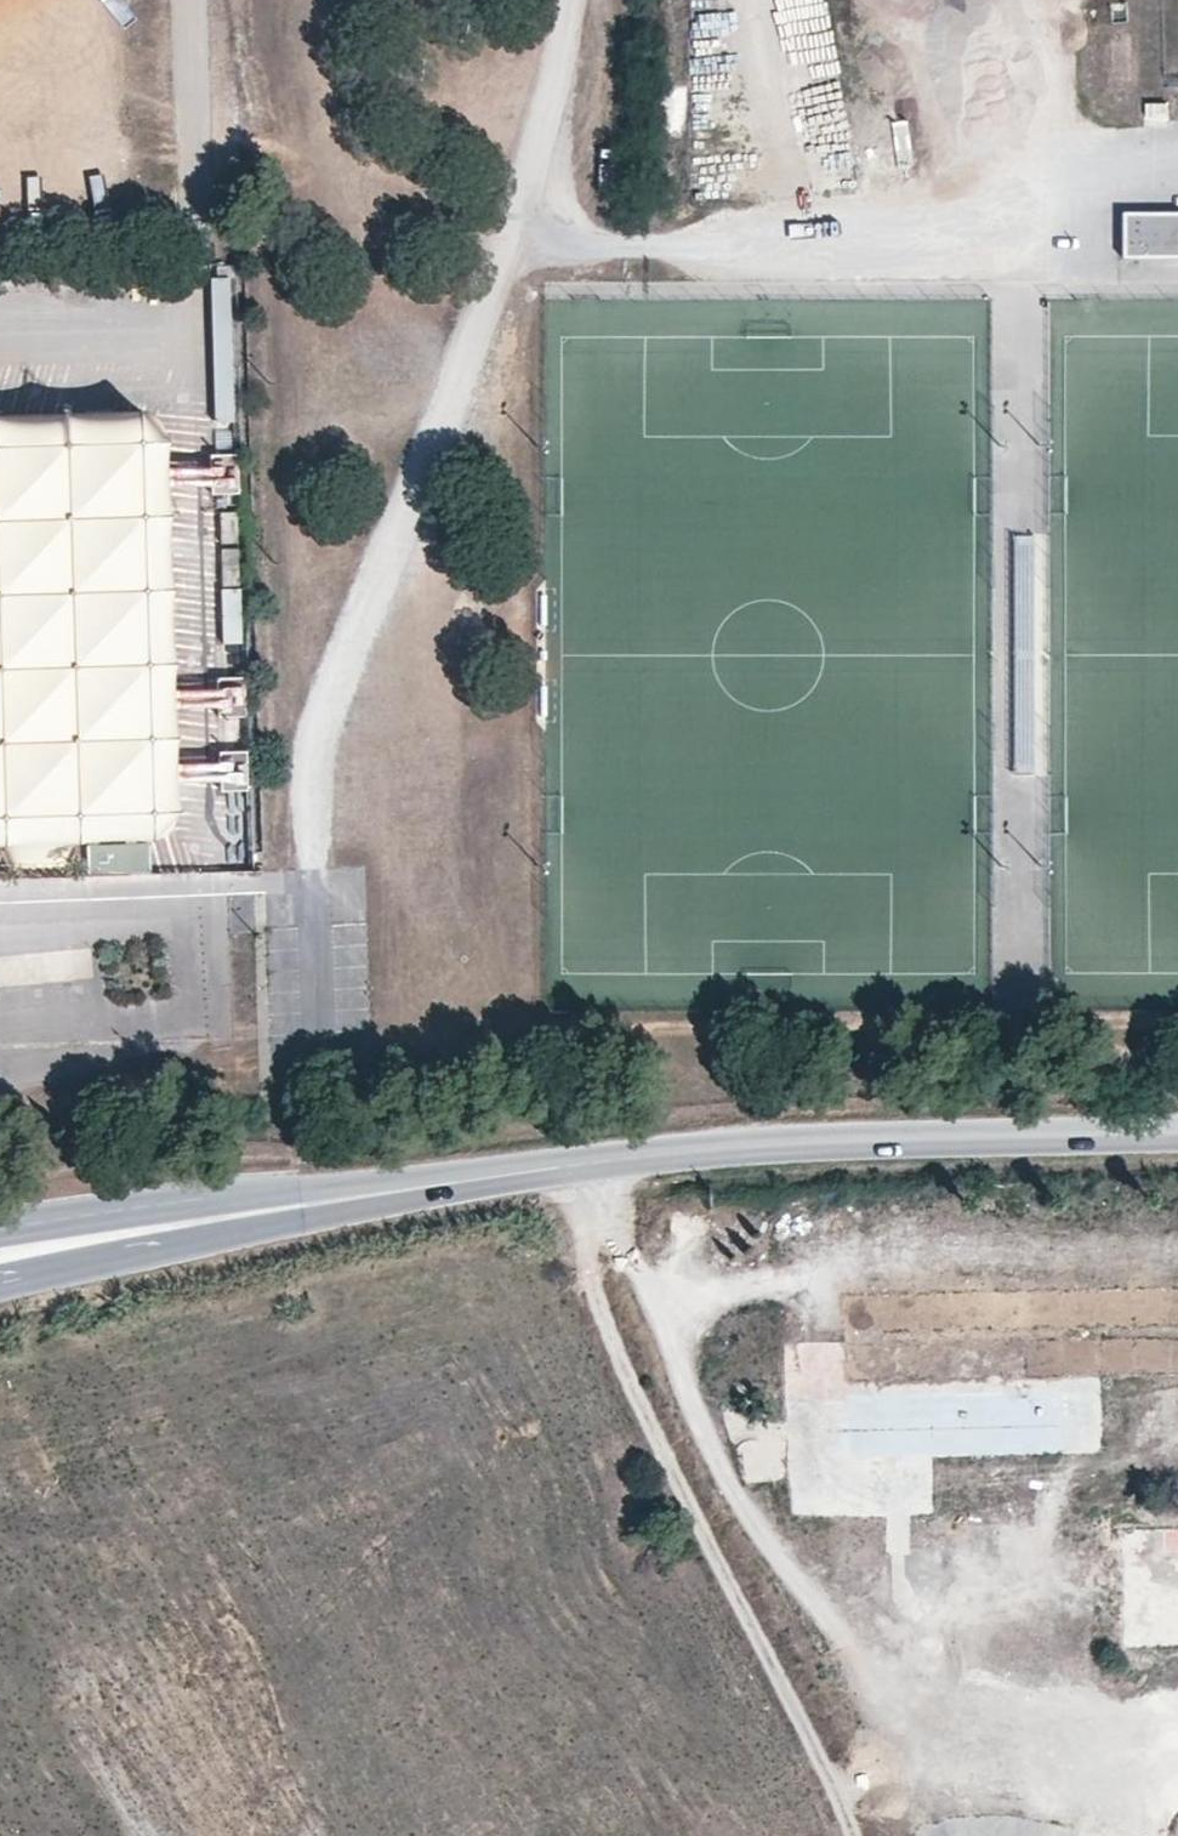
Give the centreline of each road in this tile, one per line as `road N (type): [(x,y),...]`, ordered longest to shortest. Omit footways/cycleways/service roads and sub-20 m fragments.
road 1 (tertiary): [(1177,1135),(691,1152),(247,1213)]
road 2 (tertiary): [(0,1281),(224,1232),(247,1213)]
road 3 (tertiary): [(247,1213),(211,1199),(0,1234)]

